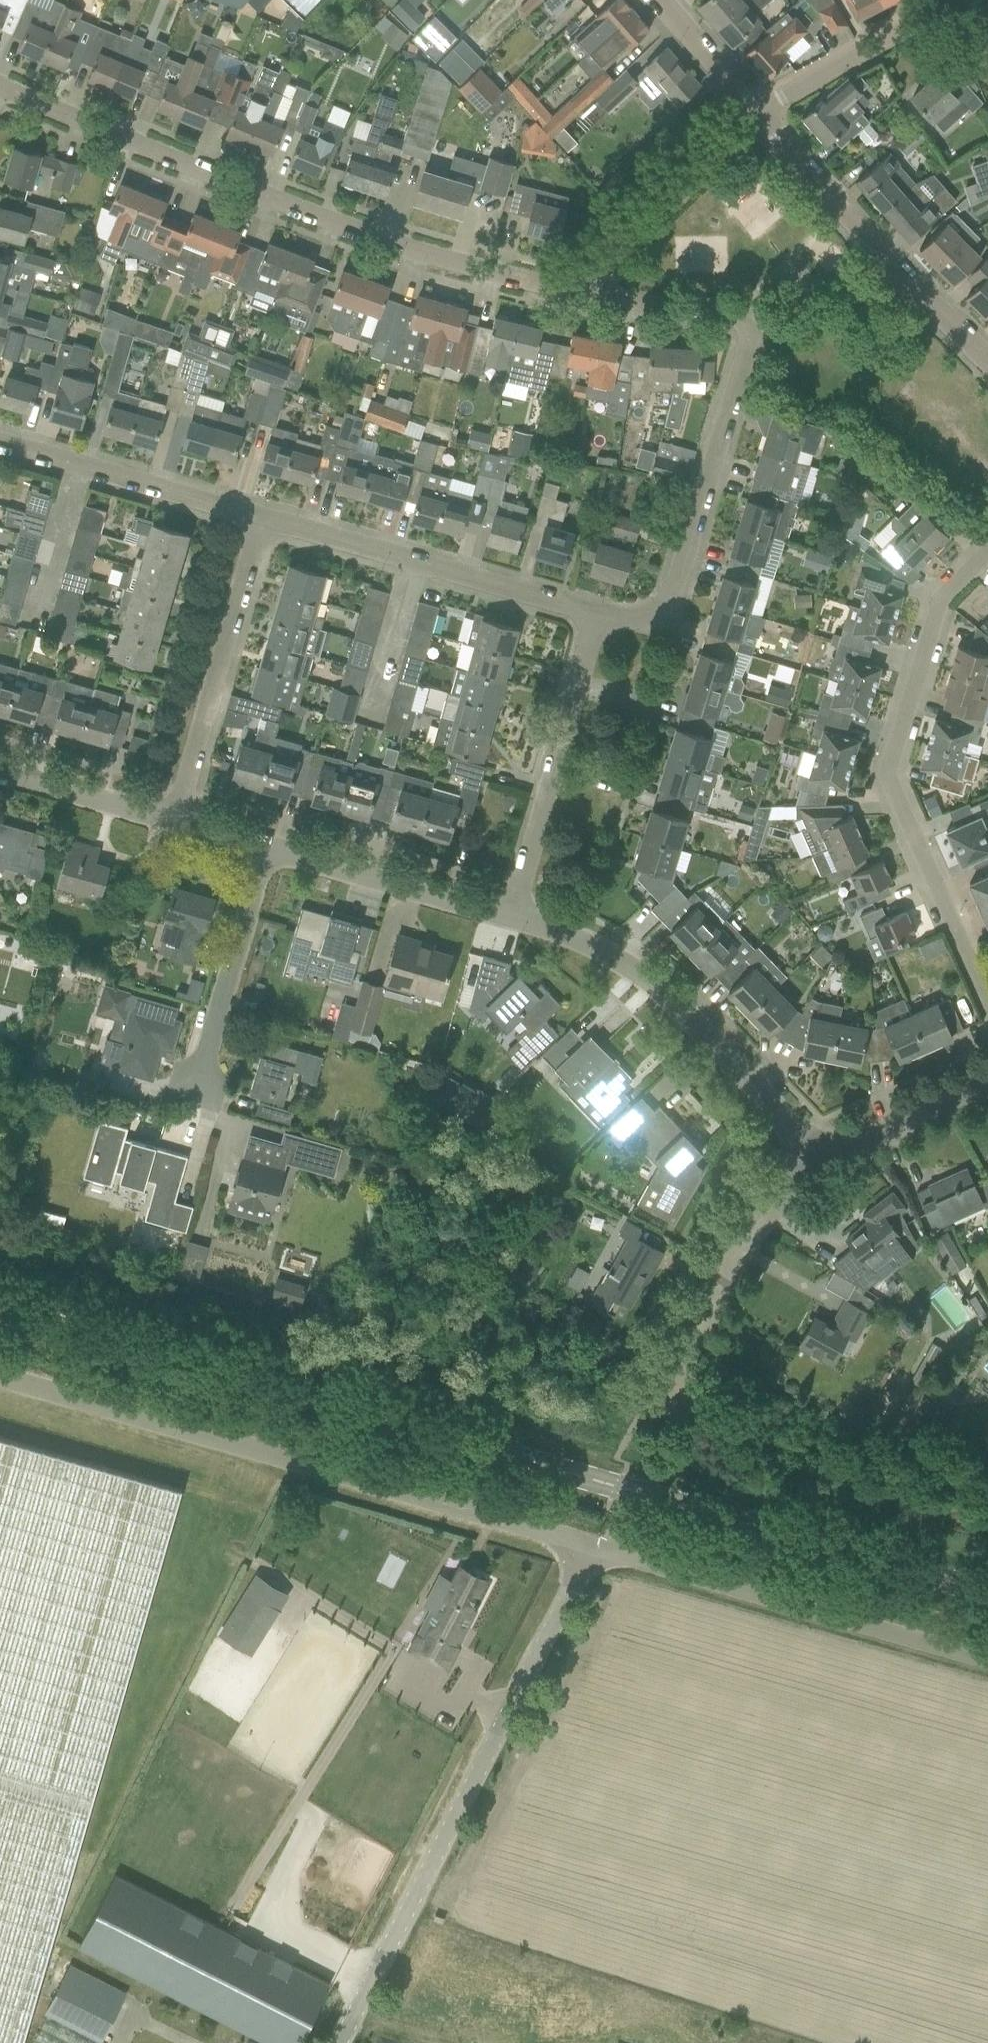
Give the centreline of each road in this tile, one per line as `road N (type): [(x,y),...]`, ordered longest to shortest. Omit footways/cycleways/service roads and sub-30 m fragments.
road 1 (secondary): [(987,1593),(0,1312)]
road 2 (residential): [(585,292),(352,227),(0,80)]
road 3 (unclassified): [(0,1375),(587,1550)]
road 4 (unclassified): [(345,2042),(521,1701),(587,1550)]
road 5 (residential): [(595,617),(627,624),(663,602),(750,339),(737,313),(585,292)]
road 6 (residential): [(987,1003),(906,827),(898,774),(941,609),(987,559)]
road 7 (unclassified): [(987,1667),(587,1550)]
road 8 (residential): [(819,1166),(642,980),(588,947),(507,916)]
road 9 (residential): [(267,523),(595,617)]
road 10 (residential): [(987,358),(756,112)]
road 11 (residential): [(176,824),(267,523)]
road 12 (residential): [(507,916),(595,617)]
road 13 (residential): [(642,1416),(777,1206),(819,1166)]
road 14 (residential): [(0,446),(267,523)]
road 15 (residential): [(198,1098),(273,852)]
road 16 (residential): [(585,292),(599,268),(756,112)]
road 17 (residential): [(507,916),(273,852)]
road 18 (residential): [(756,112),(964,0)]
road 19 (residential): [(819,1166),(987,1088)]
road 20 (residential): [(176,824),(0,773)]
road 21 (residential): [(756,112),(655,0)]

